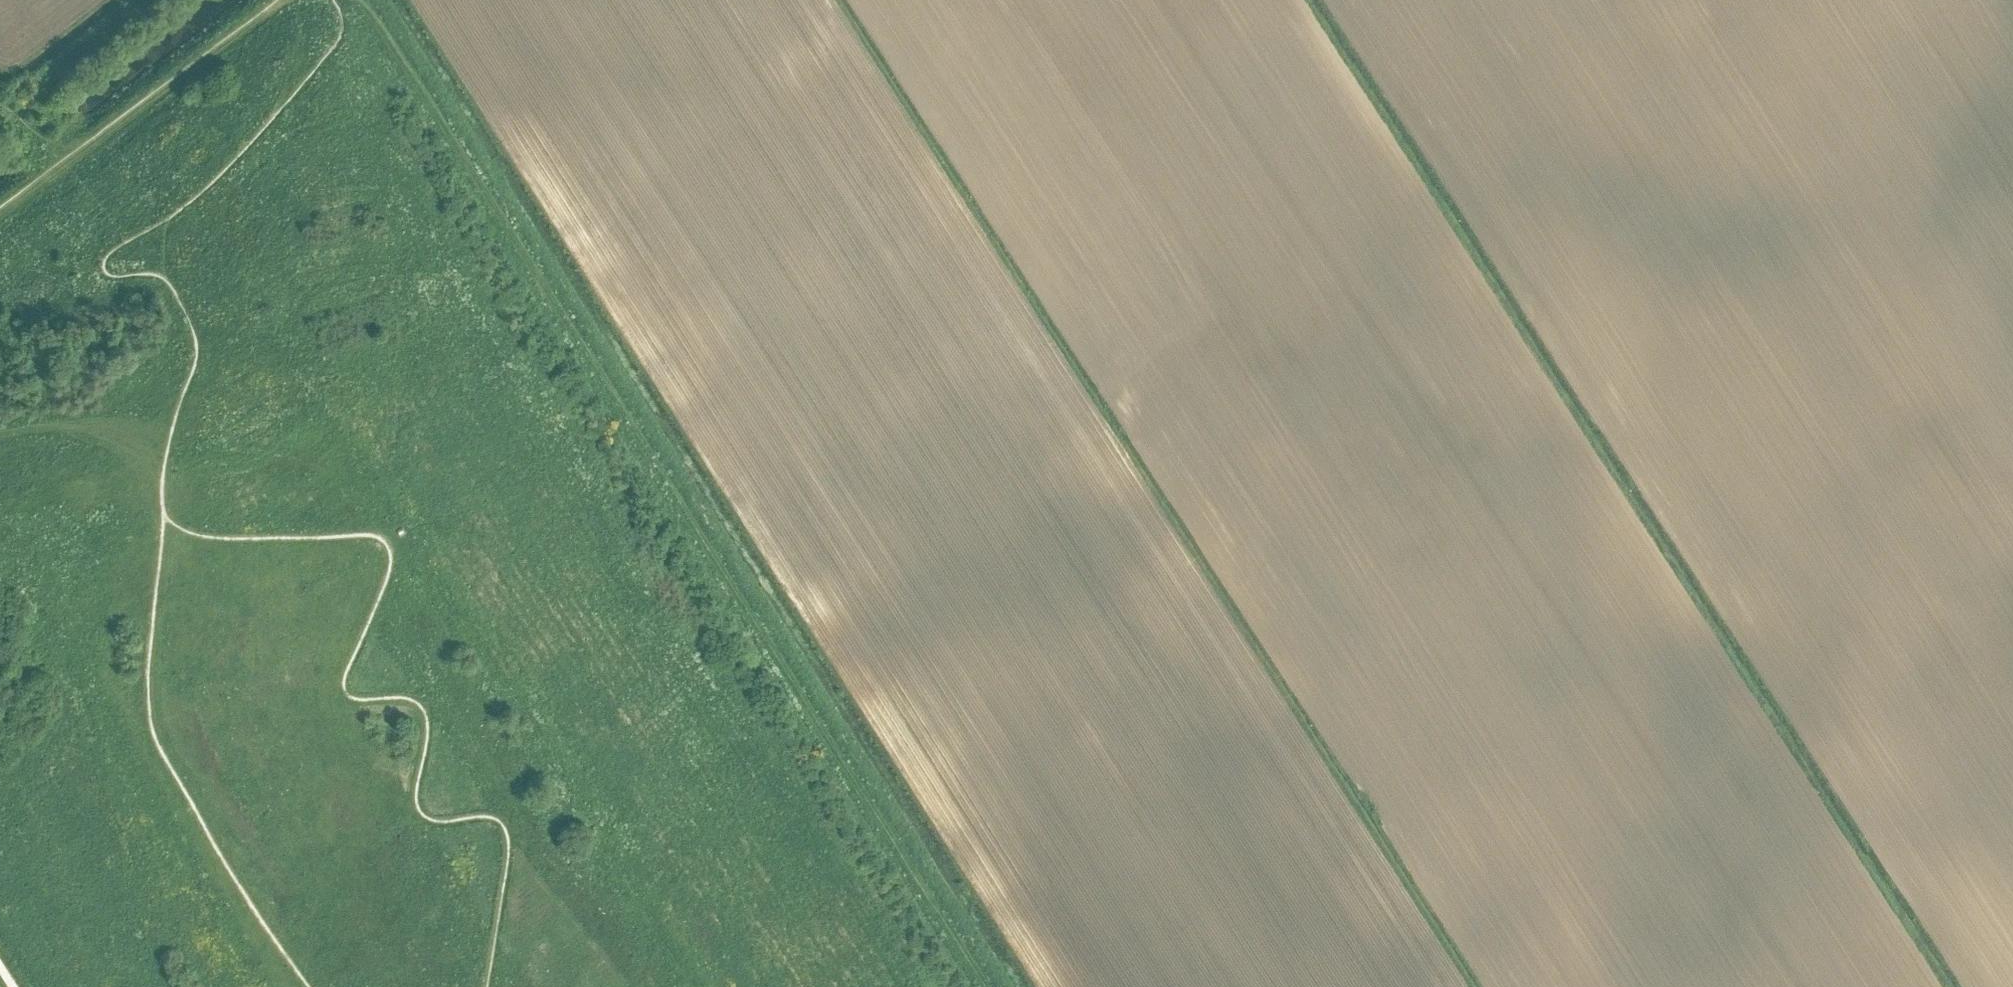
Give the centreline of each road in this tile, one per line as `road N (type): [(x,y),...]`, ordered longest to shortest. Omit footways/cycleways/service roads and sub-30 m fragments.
road 1 (track): [(149,0),(23,96),(0,104)]

